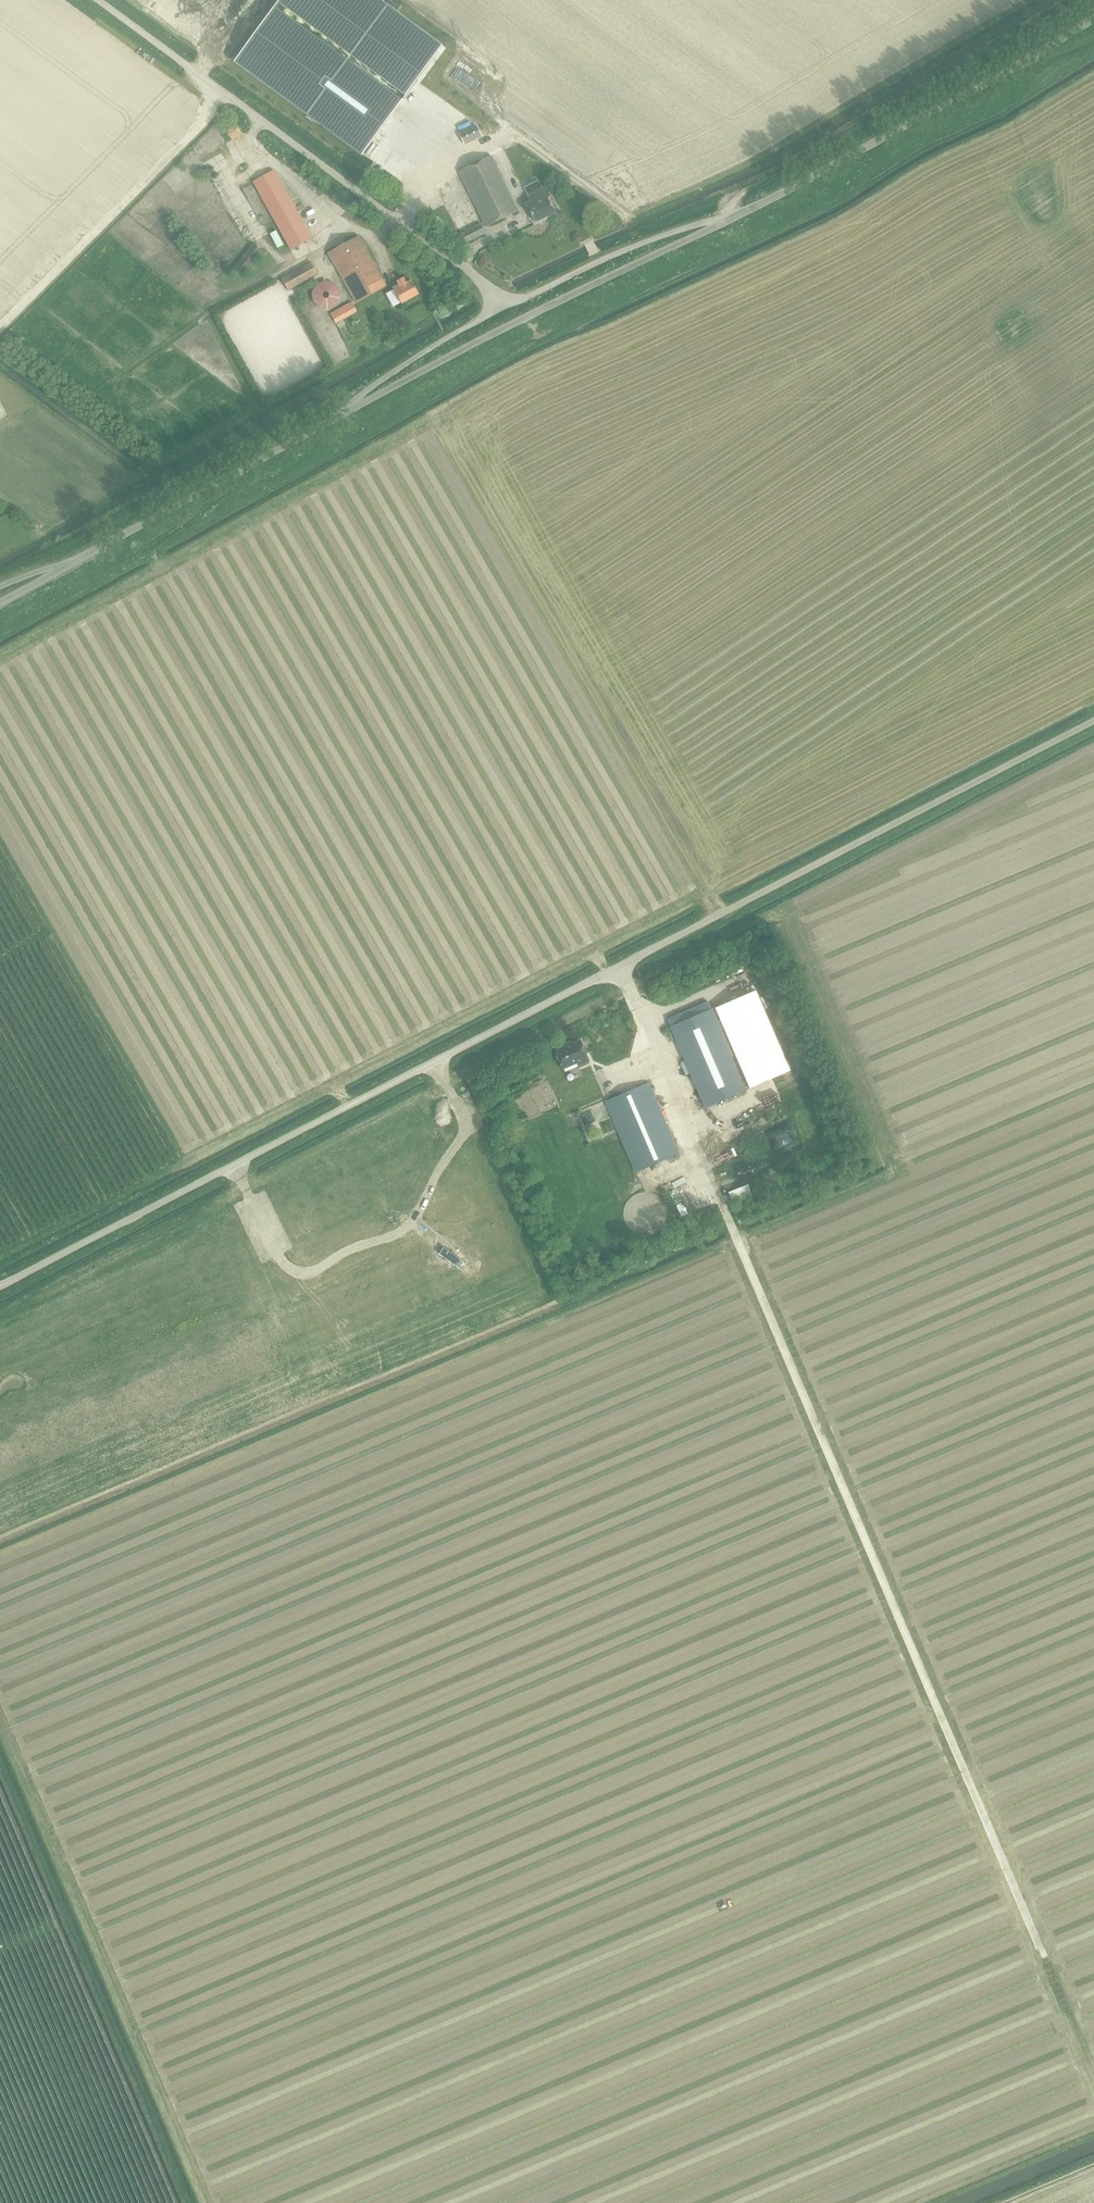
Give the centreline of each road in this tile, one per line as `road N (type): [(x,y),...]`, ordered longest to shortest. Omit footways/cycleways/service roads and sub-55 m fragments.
road 1 (unclassified): [(0,1286),(1093,719)]
road 2 (unclassified): [(499,308),(480,282),(97,0)]
road 3 (unclassified): [(330,421),(751,209)]
road 4 (unclassified): [(751,209),(1093,19)]
road 5 (unclassified): [(0,602),(330,421)]
road 6 (track): [(0,329),(226,95)]
road 7 (unclassified): [(499,308),(634,246),(751,209)]
road 8 (unclassified): [(330,421),(499,308)]

